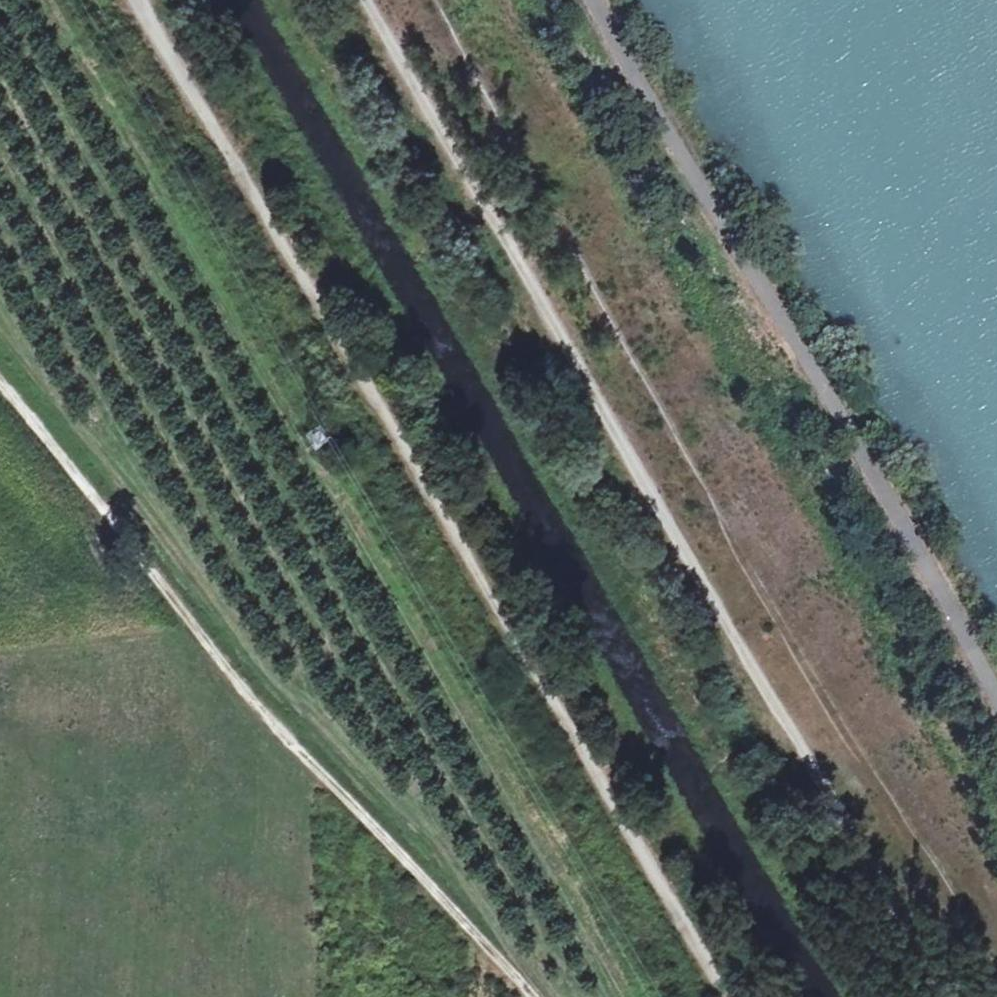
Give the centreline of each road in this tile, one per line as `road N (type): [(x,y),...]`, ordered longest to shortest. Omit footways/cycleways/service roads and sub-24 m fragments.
road 1 (track): [(136,0),(730,996)]
road 2 (track): [(955,996),(364,0)]
road 3 (track): [(435,0),(744,561),(996,965)]
road 4 (track): [(0,394),(285,734),(526,996)]

